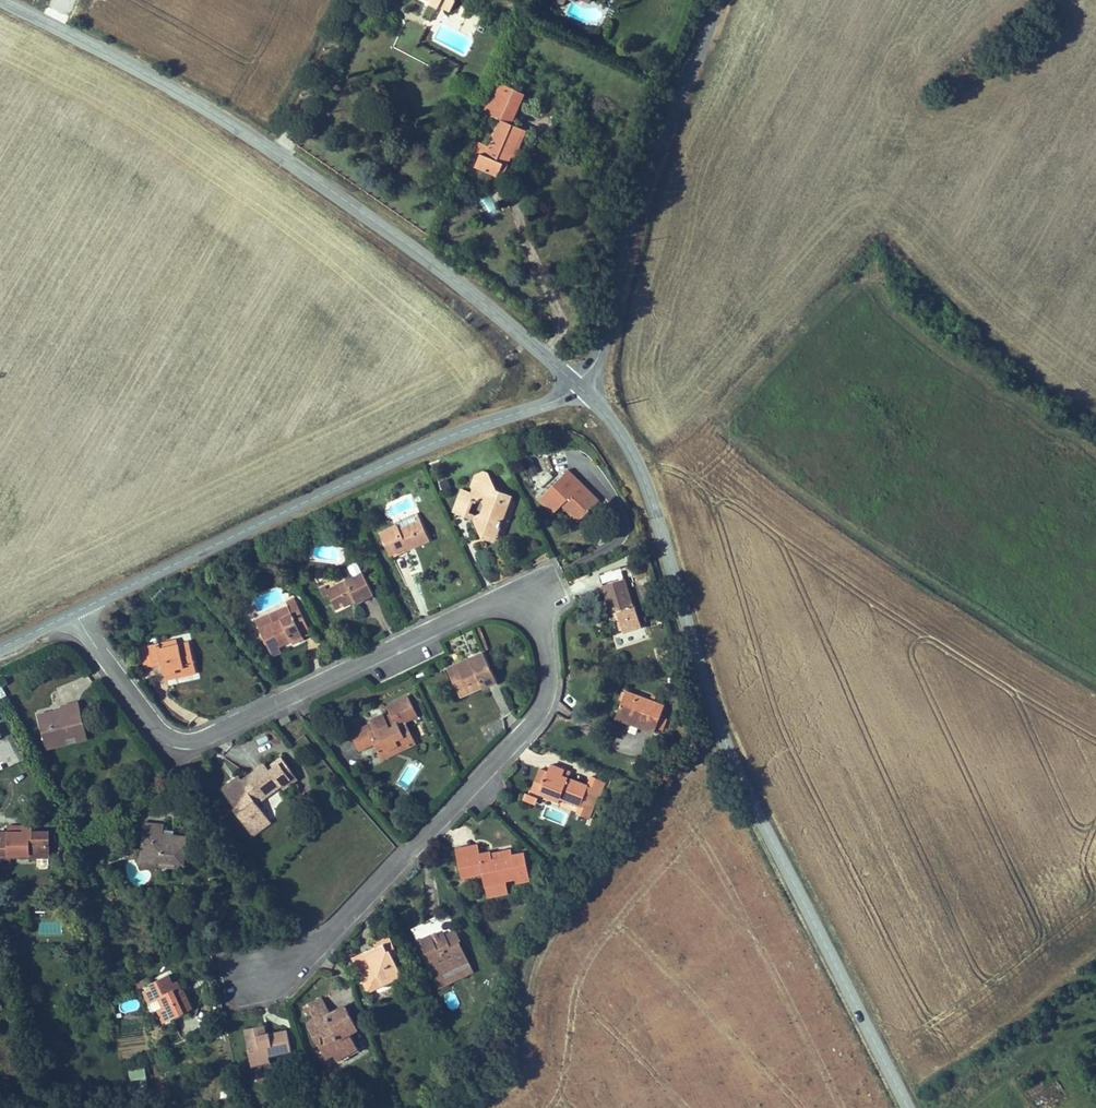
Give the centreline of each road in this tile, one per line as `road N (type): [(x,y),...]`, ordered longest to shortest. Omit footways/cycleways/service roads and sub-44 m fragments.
road 1 (residential): [(253,974),(336,930),(535,717),(548,685),(543,636),(526,614),(488,605),(212,735),(182,740),(156,727),(76,612)]
road 2 (tertiary): [(578,384),(619,431),(645,481),(725,739),(907,1107)]
road 3 (tertiary): [(0,0),(258,139),(421,254),(578,384)]
road 4 (tertiary): [(76,612),(418,450),(559,399),(578,384)]
road 5 (track): [(725,739),(646,817),(542,946),(529,970),(523,1060),(470,1107)]
road 6 (tertiary): [(578,384),(599,353),(637,200),(719,0)]

